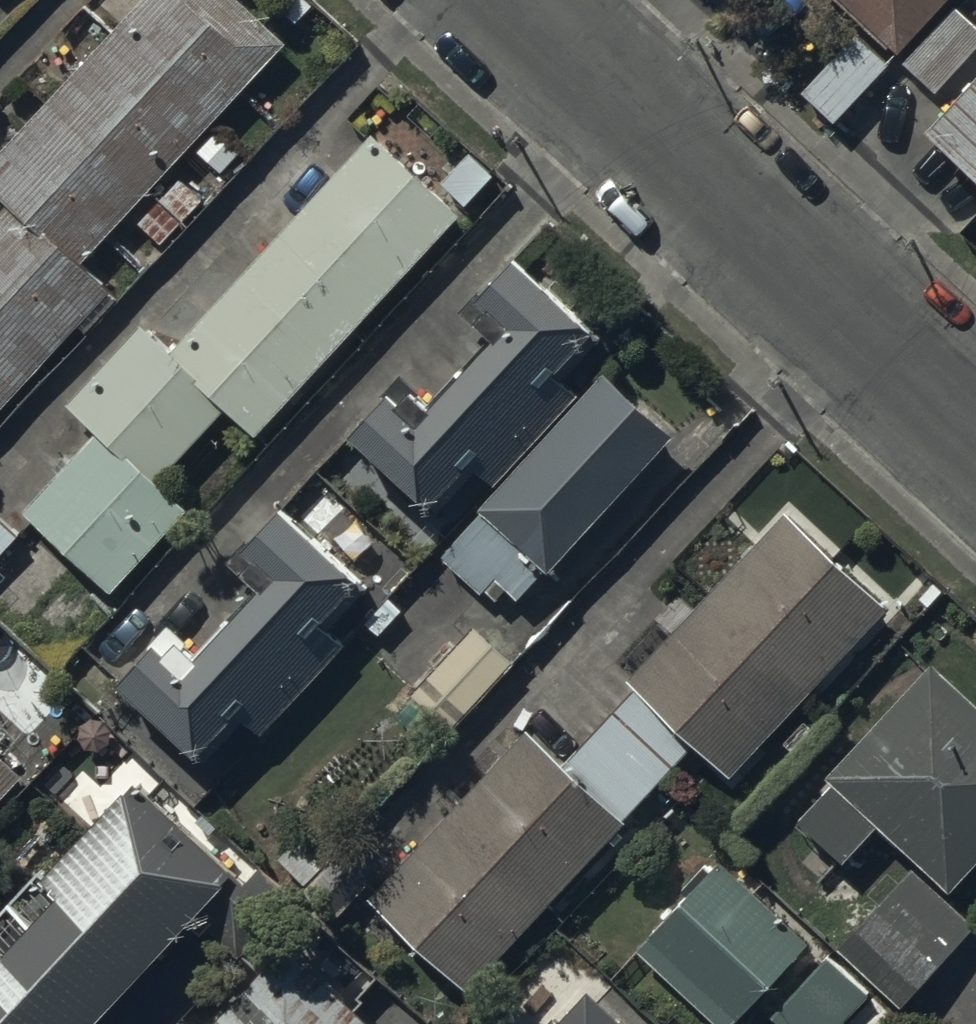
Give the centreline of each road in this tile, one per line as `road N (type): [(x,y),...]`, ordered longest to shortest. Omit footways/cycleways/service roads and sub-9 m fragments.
road 1 (unclassified): [(975,431),(513,0)]

